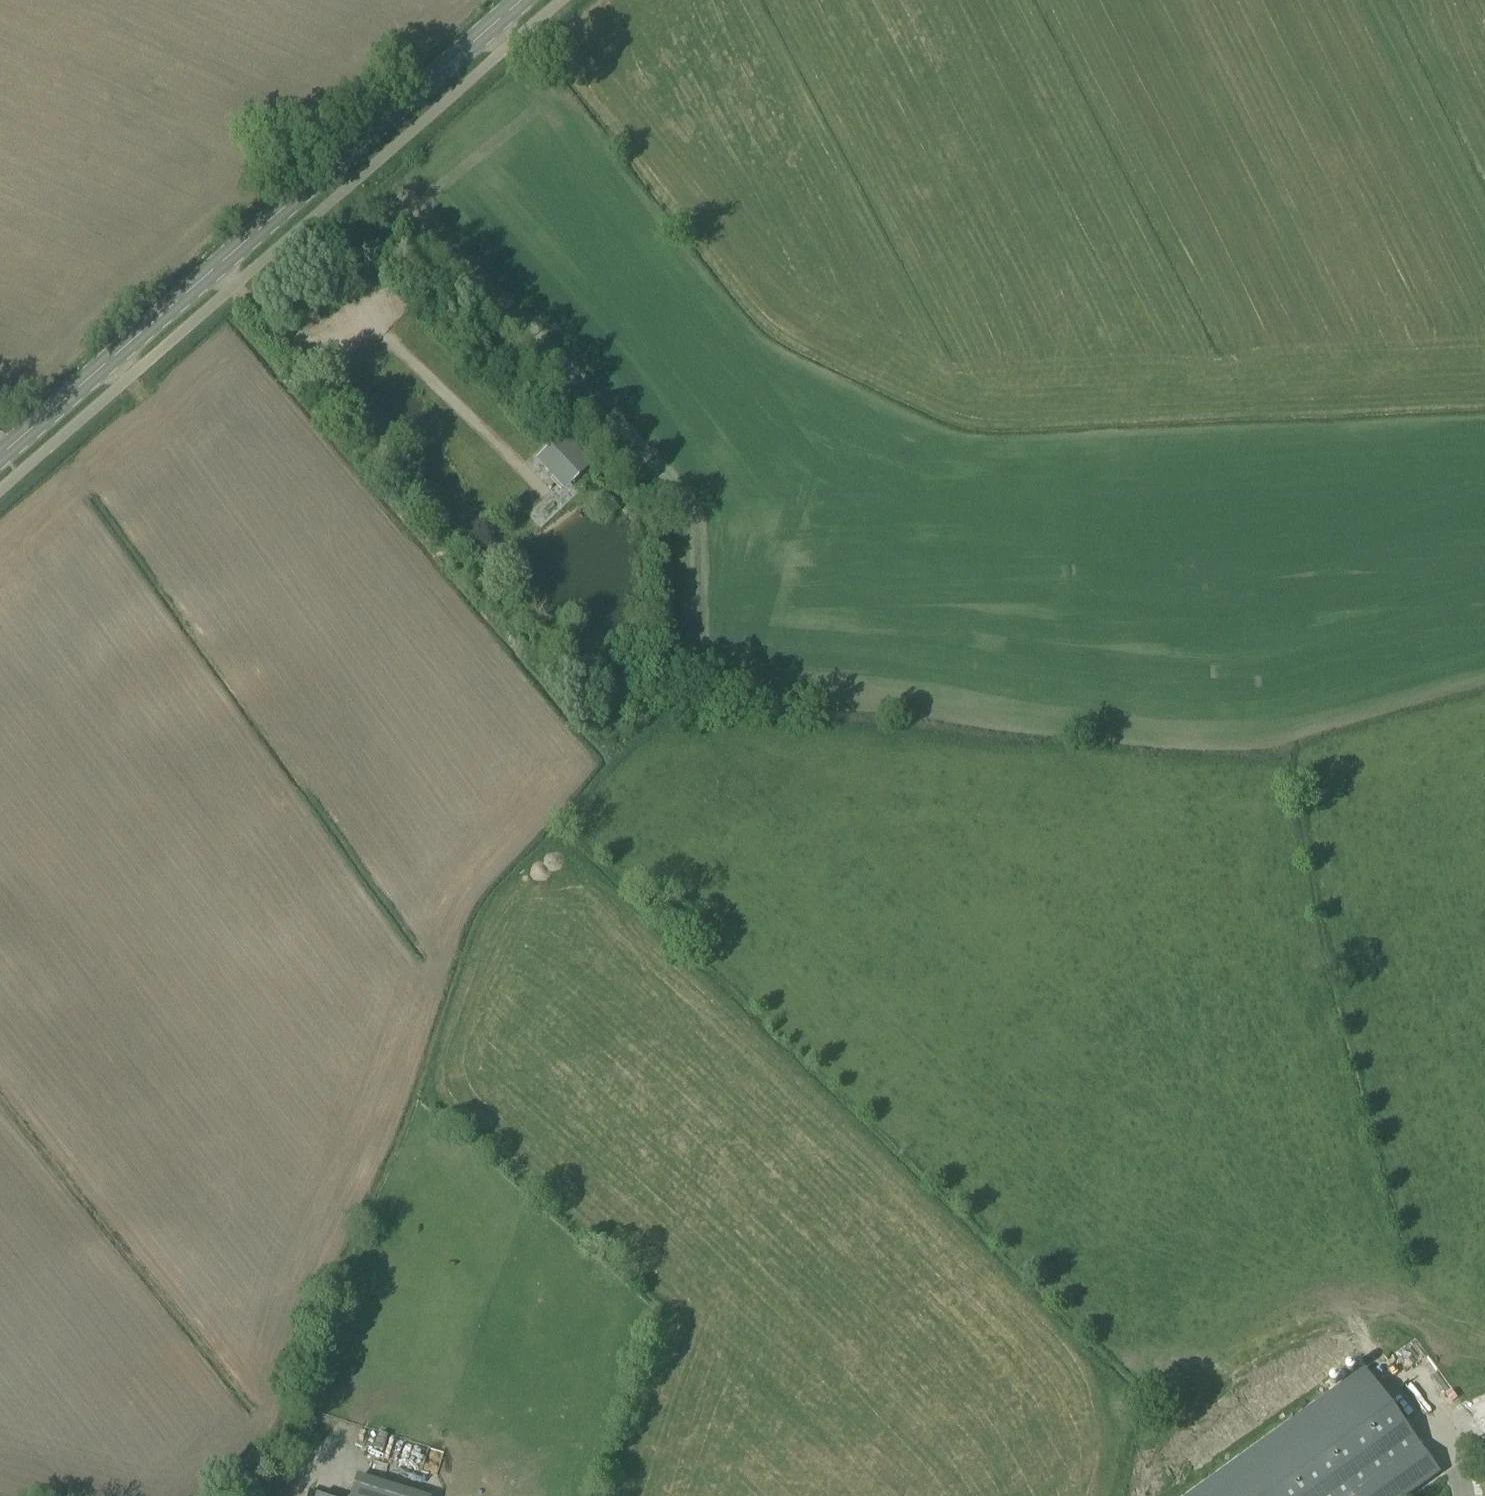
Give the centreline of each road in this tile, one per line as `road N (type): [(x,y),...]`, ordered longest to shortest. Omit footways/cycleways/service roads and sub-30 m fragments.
road 1 (tertiary): [(0,456),(521,0)]

